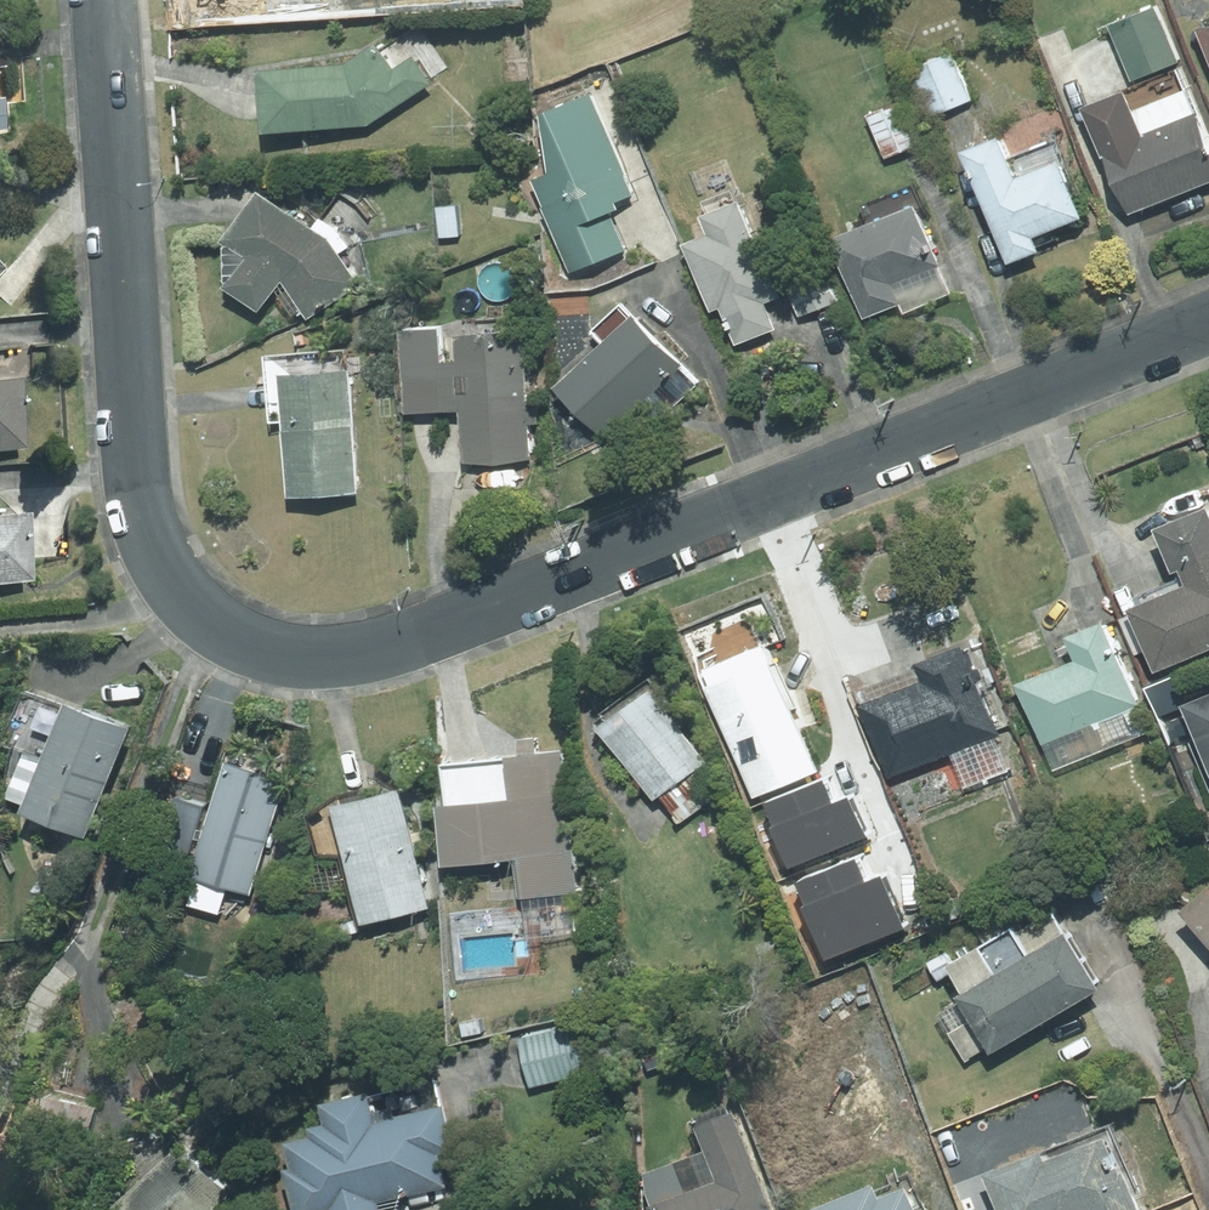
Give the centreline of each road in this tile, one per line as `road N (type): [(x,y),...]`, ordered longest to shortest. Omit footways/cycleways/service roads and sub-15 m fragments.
road 1 (residential): [(104,0),(147,527),(195,609),(283,653),(356,655),(398,644),(1208,322)]

